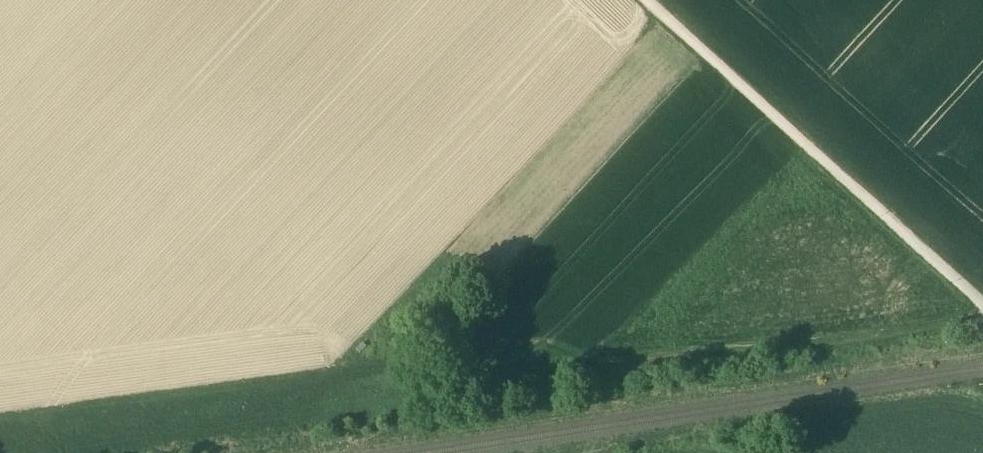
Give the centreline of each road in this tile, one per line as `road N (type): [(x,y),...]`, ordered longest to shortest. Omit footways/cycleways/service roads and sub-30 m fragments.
road 1 (track): [(390,369),(612,364),(982,324)]
road 2 (track): [(982,306),(648,0)]

